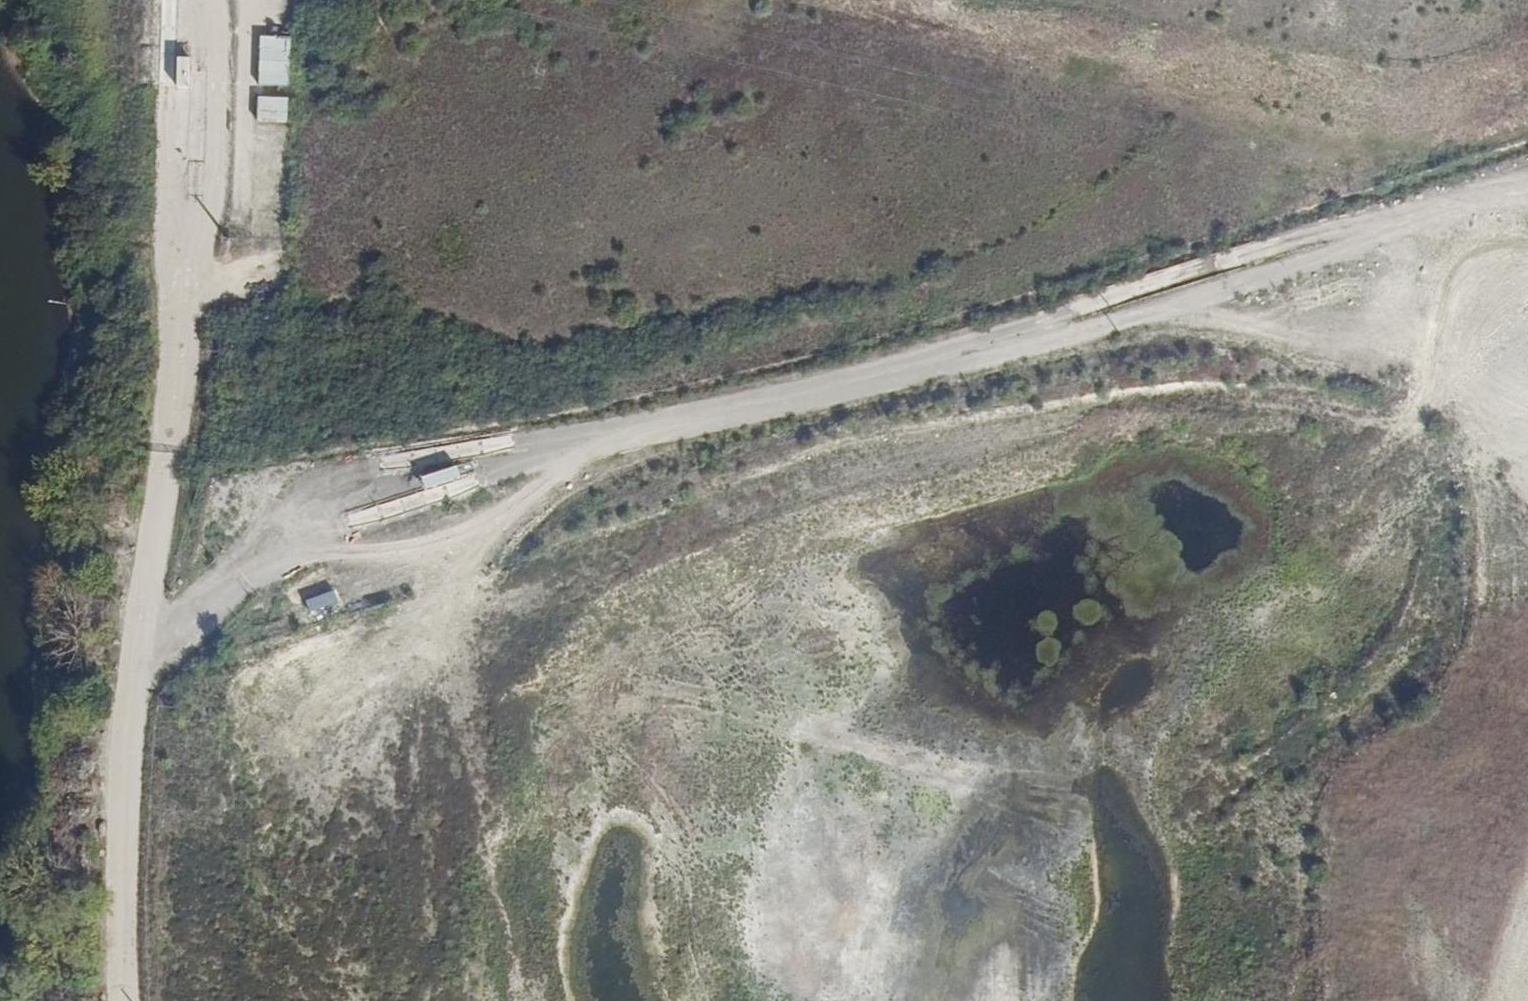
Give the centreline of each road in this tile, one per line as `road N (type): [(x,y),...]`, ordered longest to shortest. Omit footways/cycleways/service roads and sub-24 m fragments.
road 1 (unclassified): [(154,1000),(153,897),(214,249),(219,0)]

